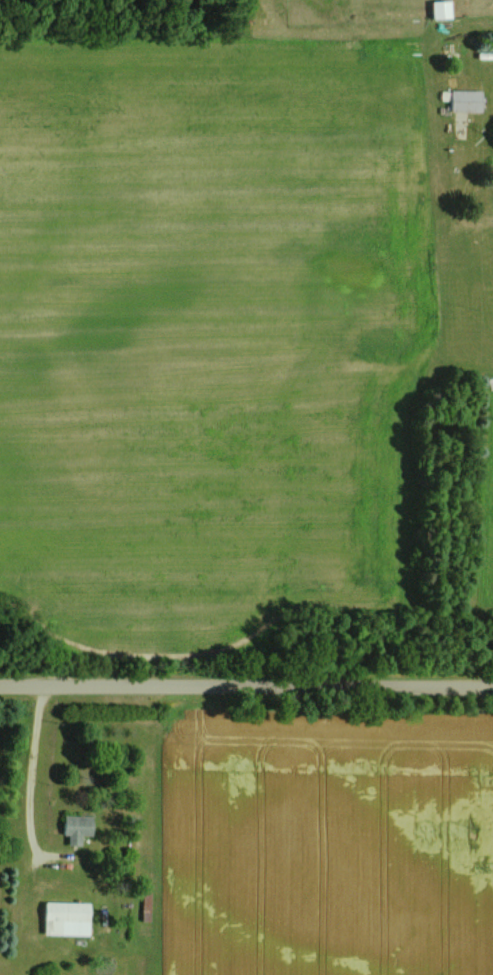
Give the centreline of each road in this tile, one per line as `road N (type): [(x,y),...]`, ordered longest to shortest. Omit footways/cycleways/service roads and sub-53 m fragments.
road 1 (residential): [(0,682),(492,682)]

